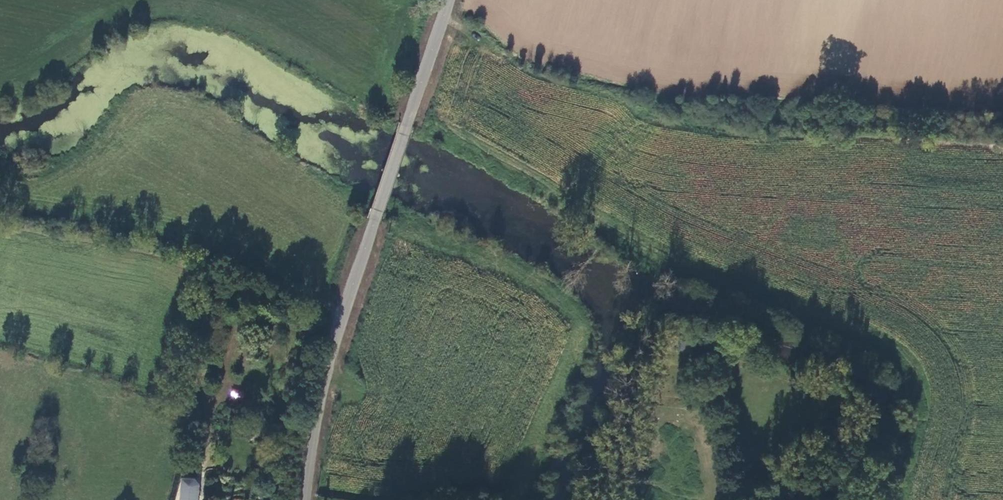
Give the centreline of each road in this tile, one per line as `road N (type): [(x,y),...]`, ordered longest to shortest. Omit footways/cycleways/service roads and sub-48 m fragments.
road 1 (tertiary): [(450,0),(337,333),(306,499)]

